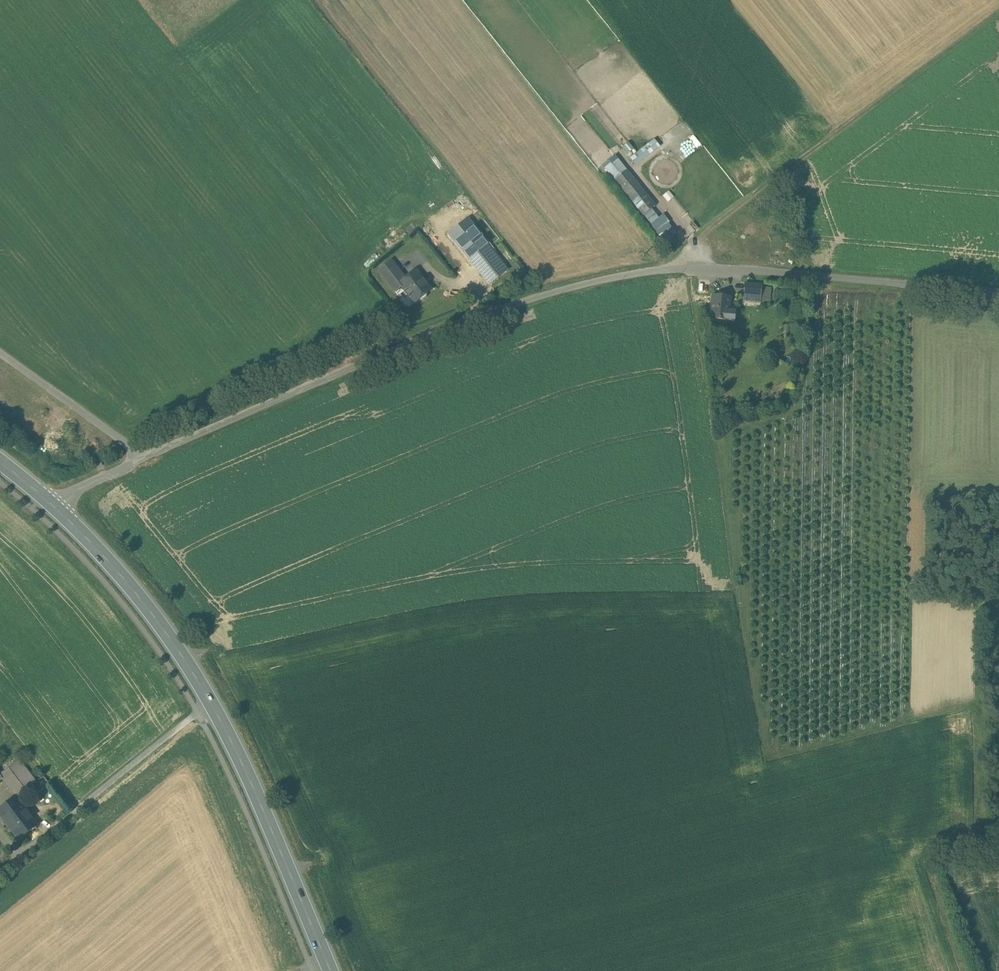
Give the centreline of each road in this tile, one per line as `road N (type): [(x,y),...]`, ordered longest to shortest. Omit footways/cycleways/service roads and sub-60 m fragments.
road 1 (unclassified): [(998,291),(719,269),(612,277),(478,315),(51,502)]
road 2 (primary): [(51,502),(150,611),(212,704),(333,970)]
road 3 (track): [(667,269),(725,217),(998,10)]

